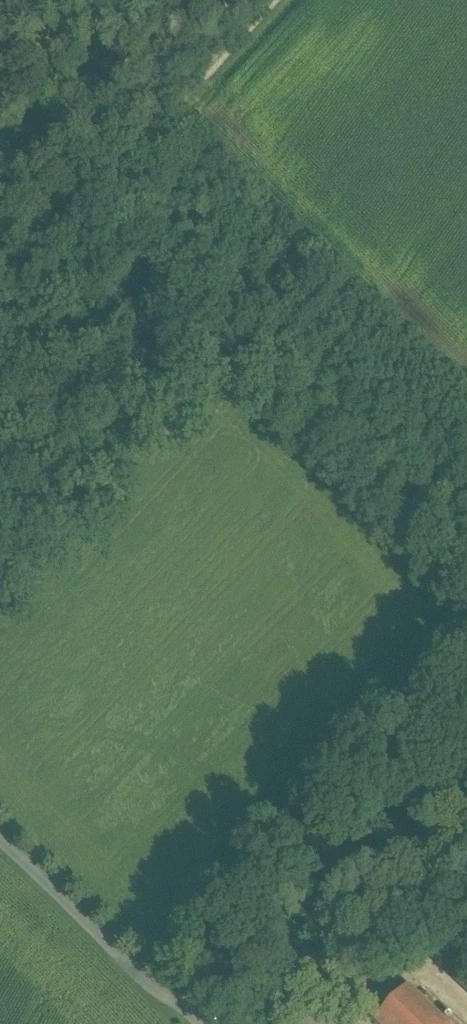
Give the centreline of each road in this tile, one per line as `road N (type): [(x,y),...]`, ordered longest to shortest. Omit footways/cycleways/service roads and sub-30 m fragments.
road 1 (unclassified): [(466,843),(422,867),(282,991),(217,1009),(163,997),(0,841)]
road 2 (track): [(276,0),(94,189),(0,260)]

